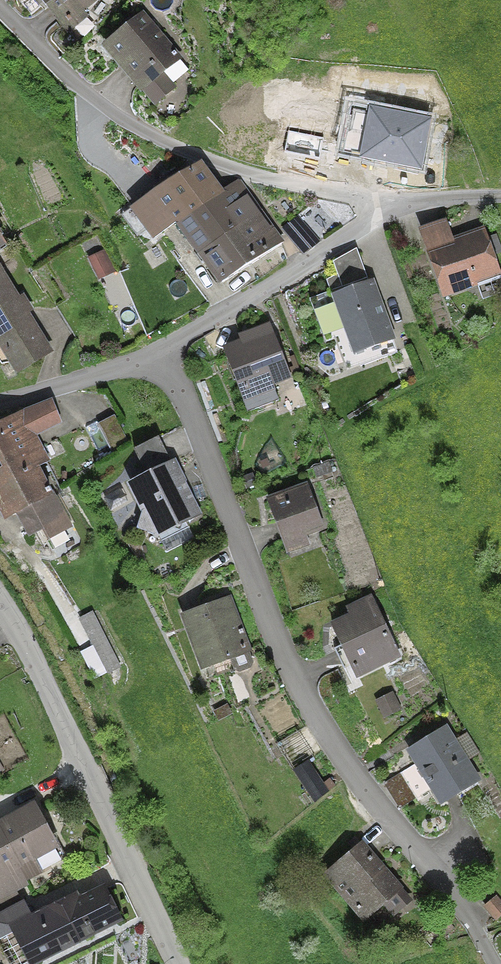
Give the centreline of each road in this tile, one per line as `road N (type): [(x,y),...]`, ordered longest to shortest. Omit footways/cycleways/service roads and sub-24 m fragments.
road 1 (residential): [(0,7),(106,108),(175,146),(314,188),(393,201),(340,248),(155,362)]
road 2 (residential): [(155,362),(313,725),(493,963)]
road 3 (residential): [(0,606),(169,963)]
road 4 (residential): [(155,362),(0,405)]

